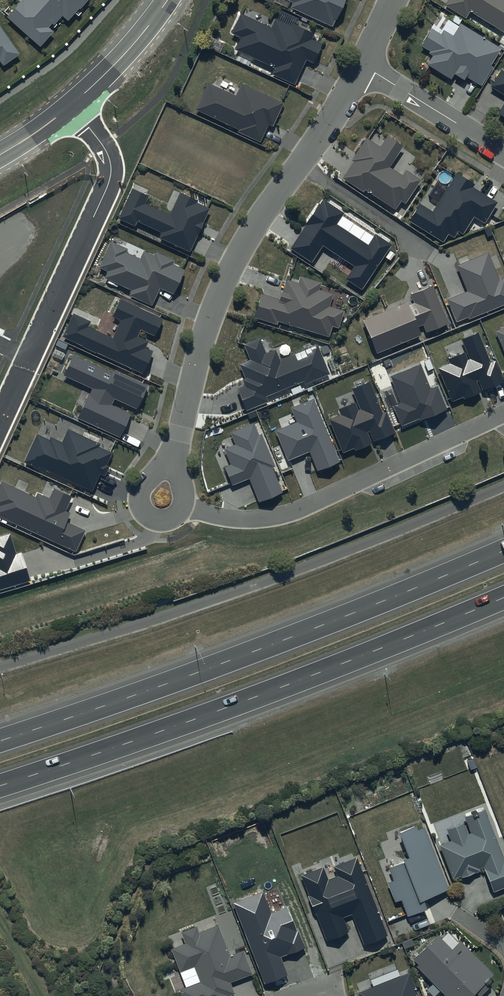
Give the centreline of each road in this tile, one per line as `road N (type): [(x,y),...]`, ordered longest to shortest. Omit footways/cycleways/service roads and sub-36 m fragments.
road 1 (motorway): [(0,741),(291,637),(503,550)]
road 2 (motorway): [(503,598),(288,685),(0,786)]
road 3 (residential): [(362,65),(229,271),(164,490)]
road 4 (residential): [(164,490),(195,510),(266,518),(503,415)]
road 5 (residential): [(72,106),(107,151),(110,181),(29,358)]
road 6 (residential): [(503,152),(362,65)]
road 7 (secondary): [(72,106),(168,0)]

